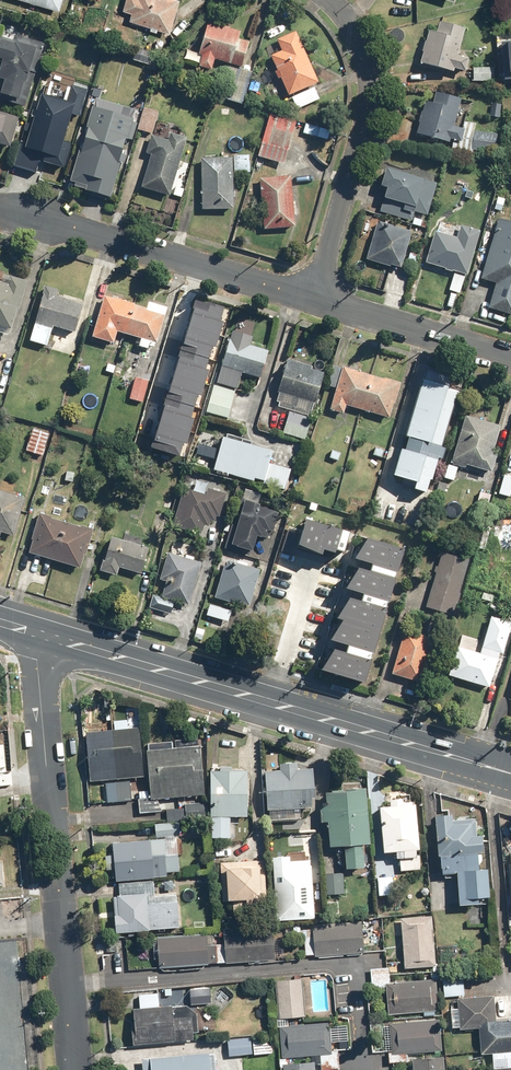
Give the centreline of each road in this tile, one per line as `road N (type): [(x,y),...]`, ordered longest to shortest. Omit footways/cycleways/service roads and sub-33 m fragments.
road 1 (primary): [(45,636),(510,775)]
road 2 (tertiary): [(45,636),(37,661),(72,1069)]
road 3 (residential): [(0,211),(313,297)]
road 4 (residential): [(313,297),(367,81),(362,52),(325,0)]
road 5 (residential): [(313,297),(510,358)]

